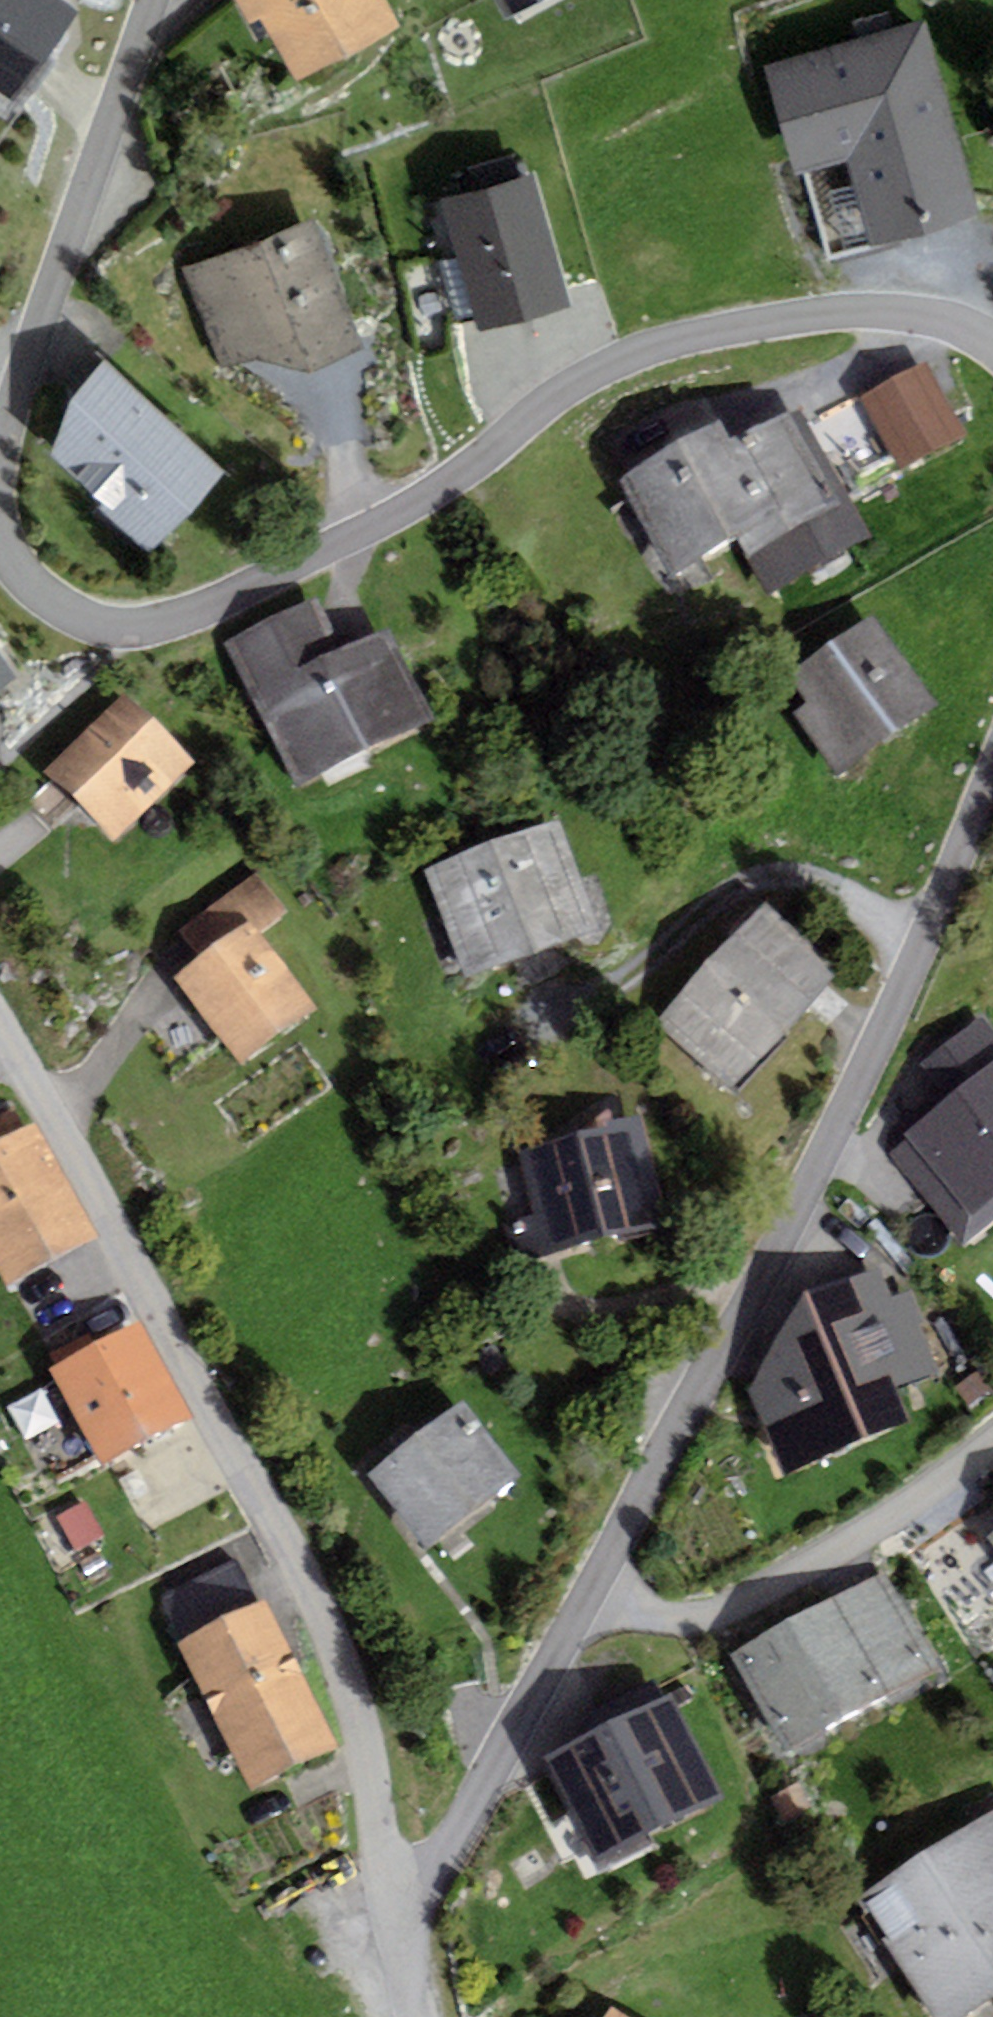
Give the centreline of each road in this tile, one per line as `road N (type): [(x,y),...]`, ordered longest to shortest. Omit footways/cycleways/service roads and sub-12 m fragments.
road 1 (residential): [(992,760),(938,902),(758,1288),(463,1816),(394,1911)]
road 2 (residential): [(0,527),(32,586),(59,607),(124,624),(157,622),(271,581),(361,536),(565,390),(652,347),(716,330),(891,310),(932,314),(992,342)]
road 3 (residential): [(394,1911),(354,1705),(320,1610),(0,1032)]
road 4 (residential): [(153,0),(0,448)]

